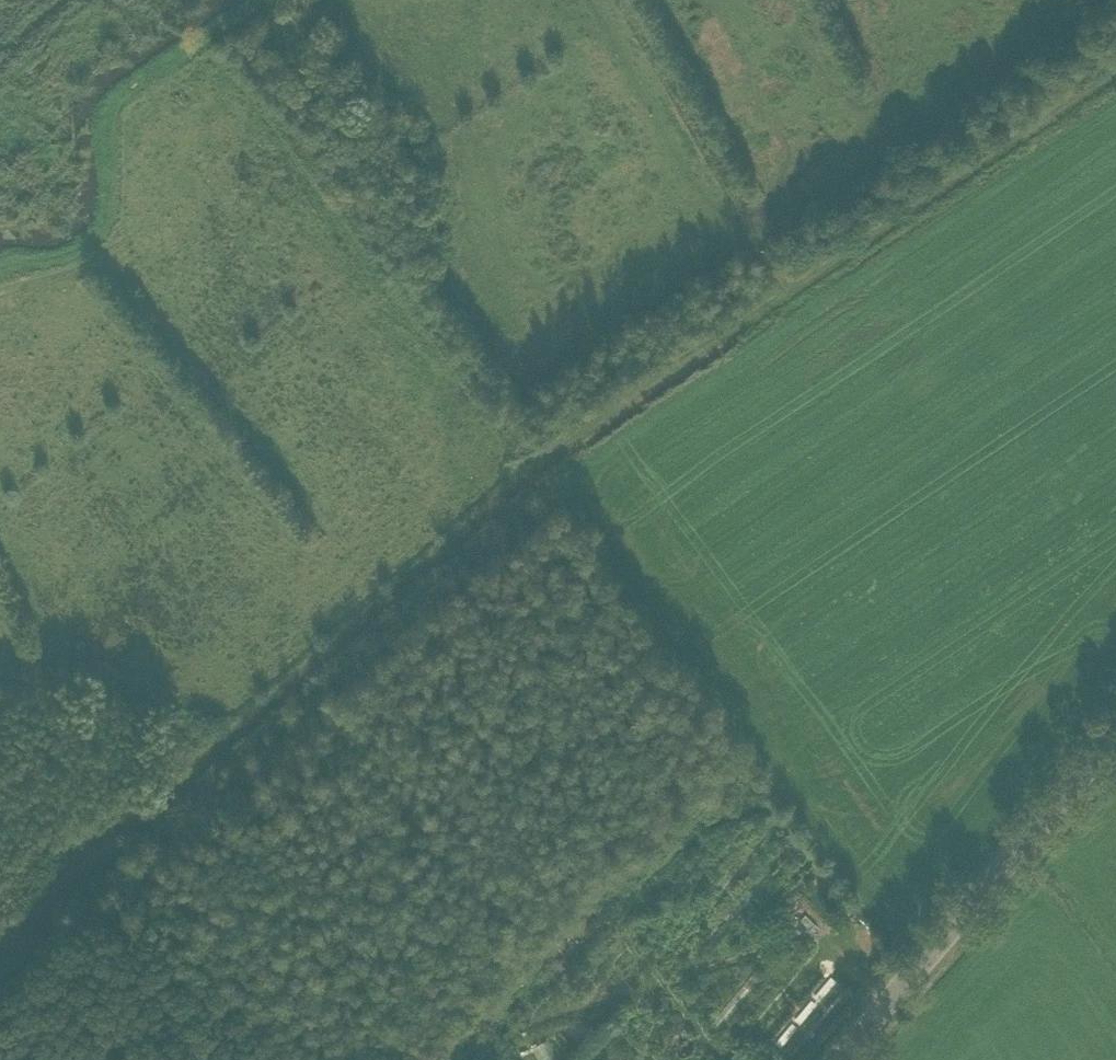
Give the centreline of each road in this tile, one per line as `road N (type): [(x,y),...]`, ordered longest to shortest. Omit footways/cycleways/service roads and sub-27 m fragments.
road 1 (unclassified): [(837,1059),(1115,737)]

